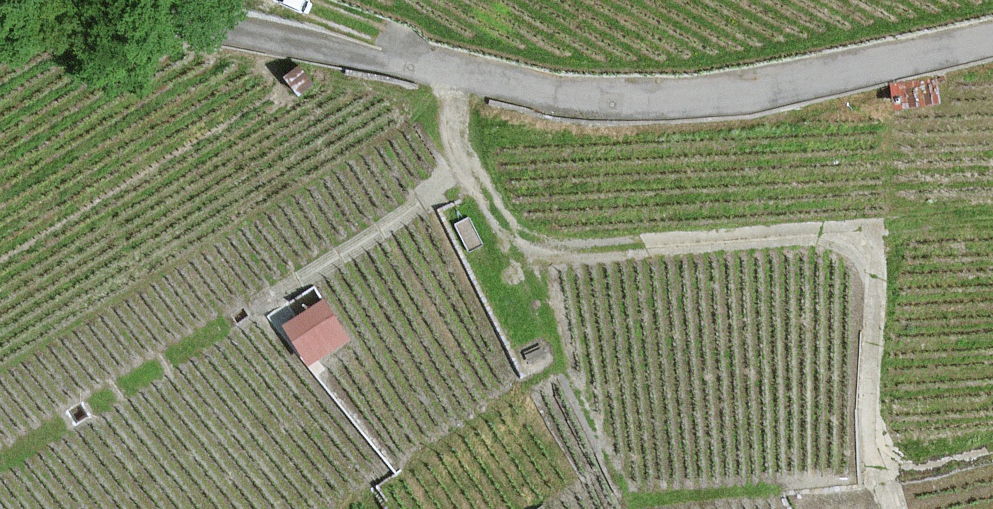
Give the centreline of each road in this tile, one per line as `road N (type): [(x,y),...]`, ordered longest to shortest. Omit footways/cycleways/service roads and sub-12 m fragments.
road 1 (unclassified): [(992,37),(759,90),(601,101),(267,38),(114,0)]
road 2 (track): [(455,75),(457,141),(472,171),(513,228),(542,244),(575,250),(819,236),(861,256),(877,302),(870,444),(893,508)]
road 3 (track): [(266,301),(469,165)]
road 4 (track): [(296,0),(398,41),(413,67)]

